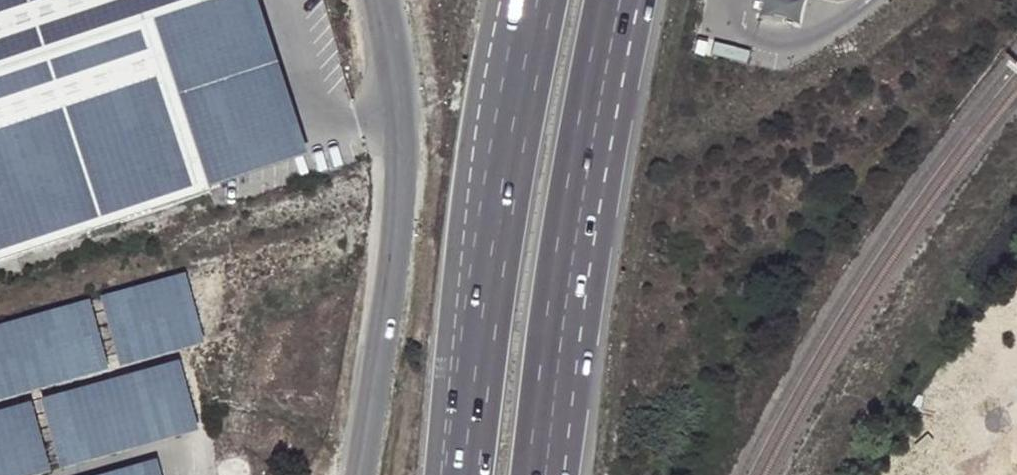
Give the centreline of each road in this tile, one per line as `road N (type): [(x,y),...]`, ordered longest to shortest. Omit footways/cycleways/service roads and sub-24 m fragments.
road 1 (motorway): [(539,0),(465,474)]
road 2 (unclassified): [(361,474),(403,206),(403,74),(386,0)]
road 3 (motorway): [(542,474),(590,107)]
road 4 (motorway): [(590,107),(650,0)]

